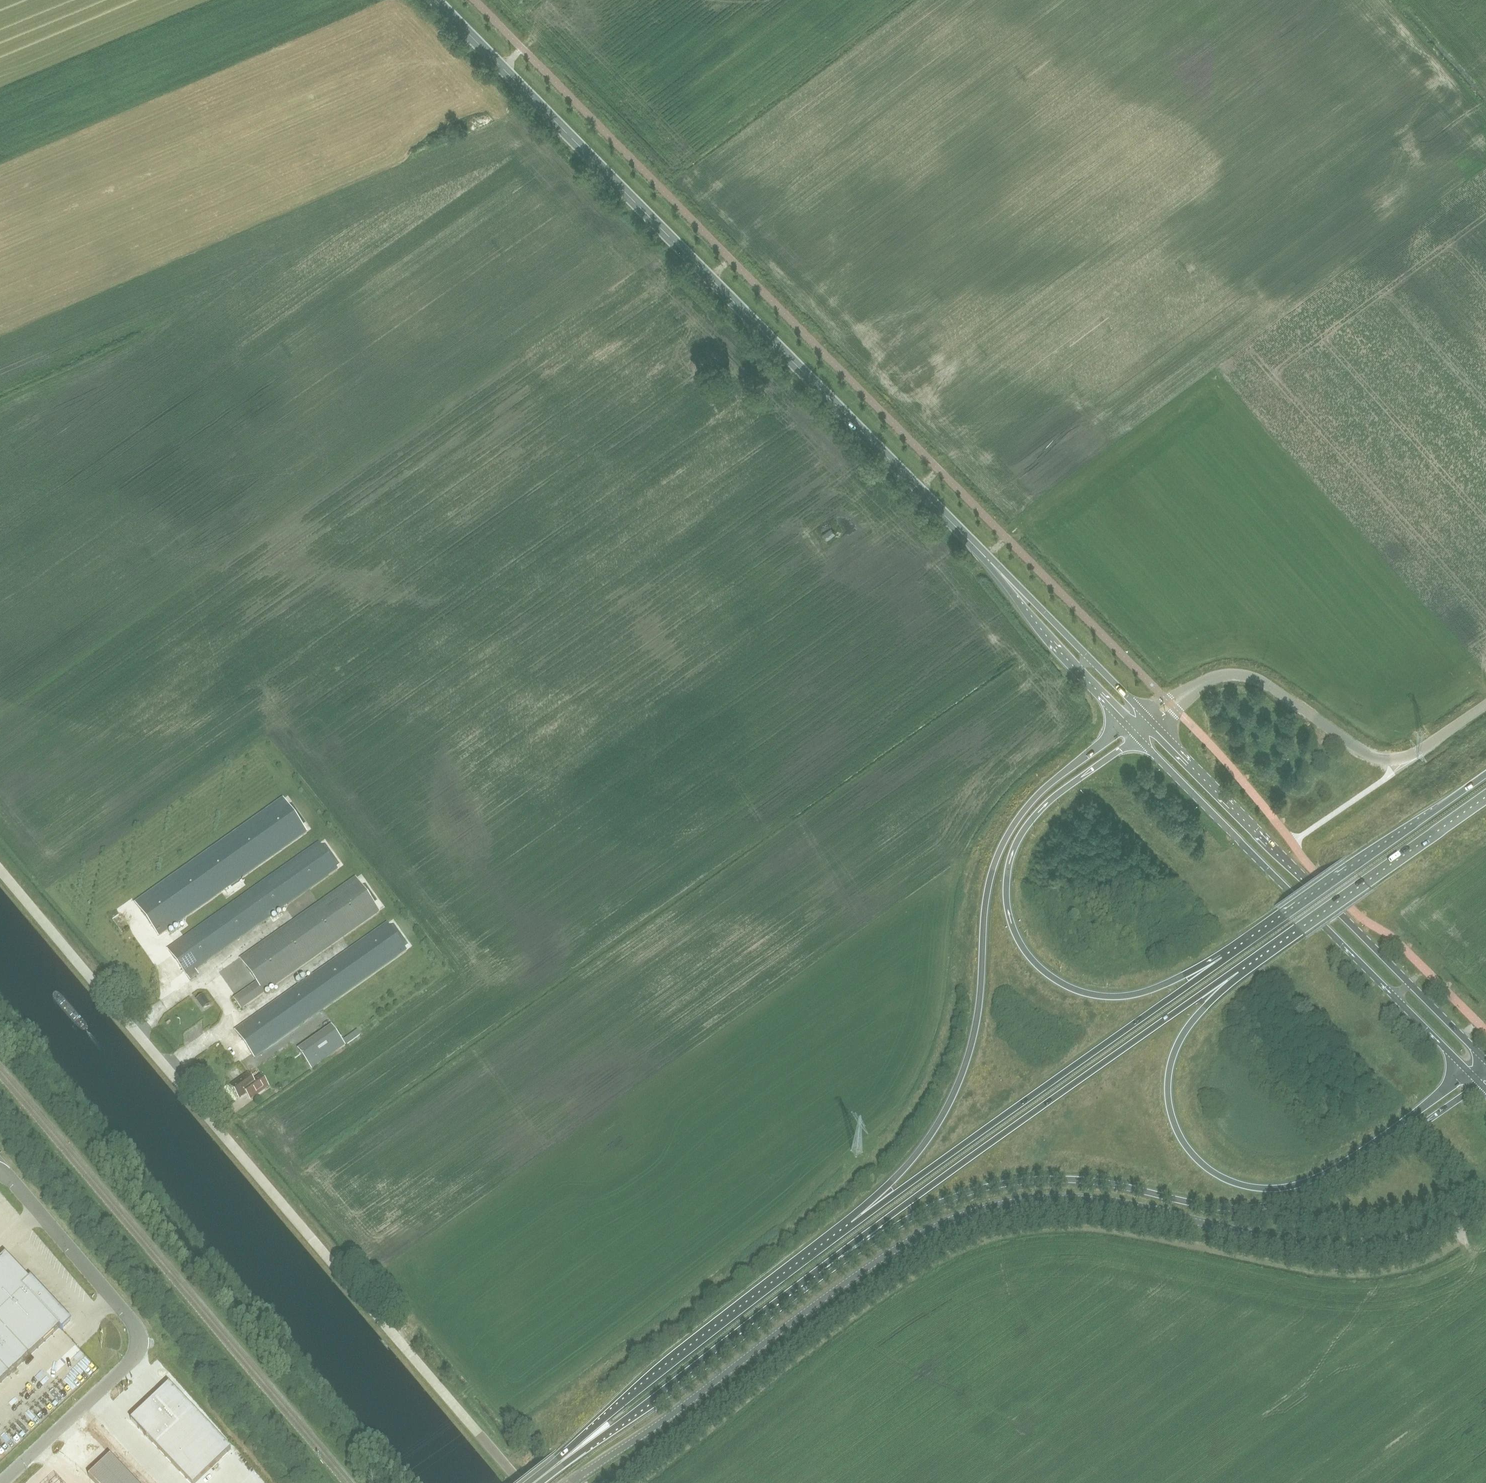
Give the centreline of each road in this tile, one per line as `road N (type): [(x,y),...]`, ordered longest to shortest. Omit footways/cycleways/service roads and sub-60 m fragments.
road 1 (unclassified): [(569,1482),(877,1261),(976,1211),(1086,1200),(1304,1247),(1360,1250),(1415,1240),(1485,1209)]
road 2 (unclassified): [(521,1482),(0,867)]
road 3 (secondary): [(996,569),(436,0)]
road 4 (trunk): [(824,1266),(940,1203),(1008,1182),(1077,1179),(1214,1207),(1278,1204),(1353,1172),(1481,1084)]
road 5 (trunk): [(1127,727),(1032,800),(999,851),(962,1072),(925,1144),(853,1225)]
road 6 (trunk): [(1468,1072),(1337,1168),(1287,1187),(1239,1185),(1195,1159),(1167,1094),(1176,1043),(1233,972)]
road 7 (trunk): [(824,1266),(1233,972)]
road 8 (trunk): [(1224,960),(1147,991),(1097,996),(1047,975),(1015,936),(1006,888),(1017,841),(1044,806),(1139,738)]
road 9 (secondary): [(1139,738),(1468,1072)]
road 10 (secondary): [(1483,1060),(1155,726)]
road 11 (trunk): [(1224,960),(853,1225)]
road 12 (unclassified): [(0,1482),(135,1355),(139,1335),(132,1316),(0,1167)]
road 13 (trunk): [(853,1225),(609,1414),(557,1465)]
road 14 (trunk): [(557,1465),(824,1266)]
road 15 (unclassified): [(1204,683),(1251,677),(1367,755),(1392,761),(1415,757),(1485,708)]
road 16 (trunk): [(1485,775),(1224,960)]
road 17 (trunk): [(1233,972),(1485,793)]
road 18 (secondary): [(1144,714),(996,569)]
road 19 (secondary): [(996,569),(1127,727)]

